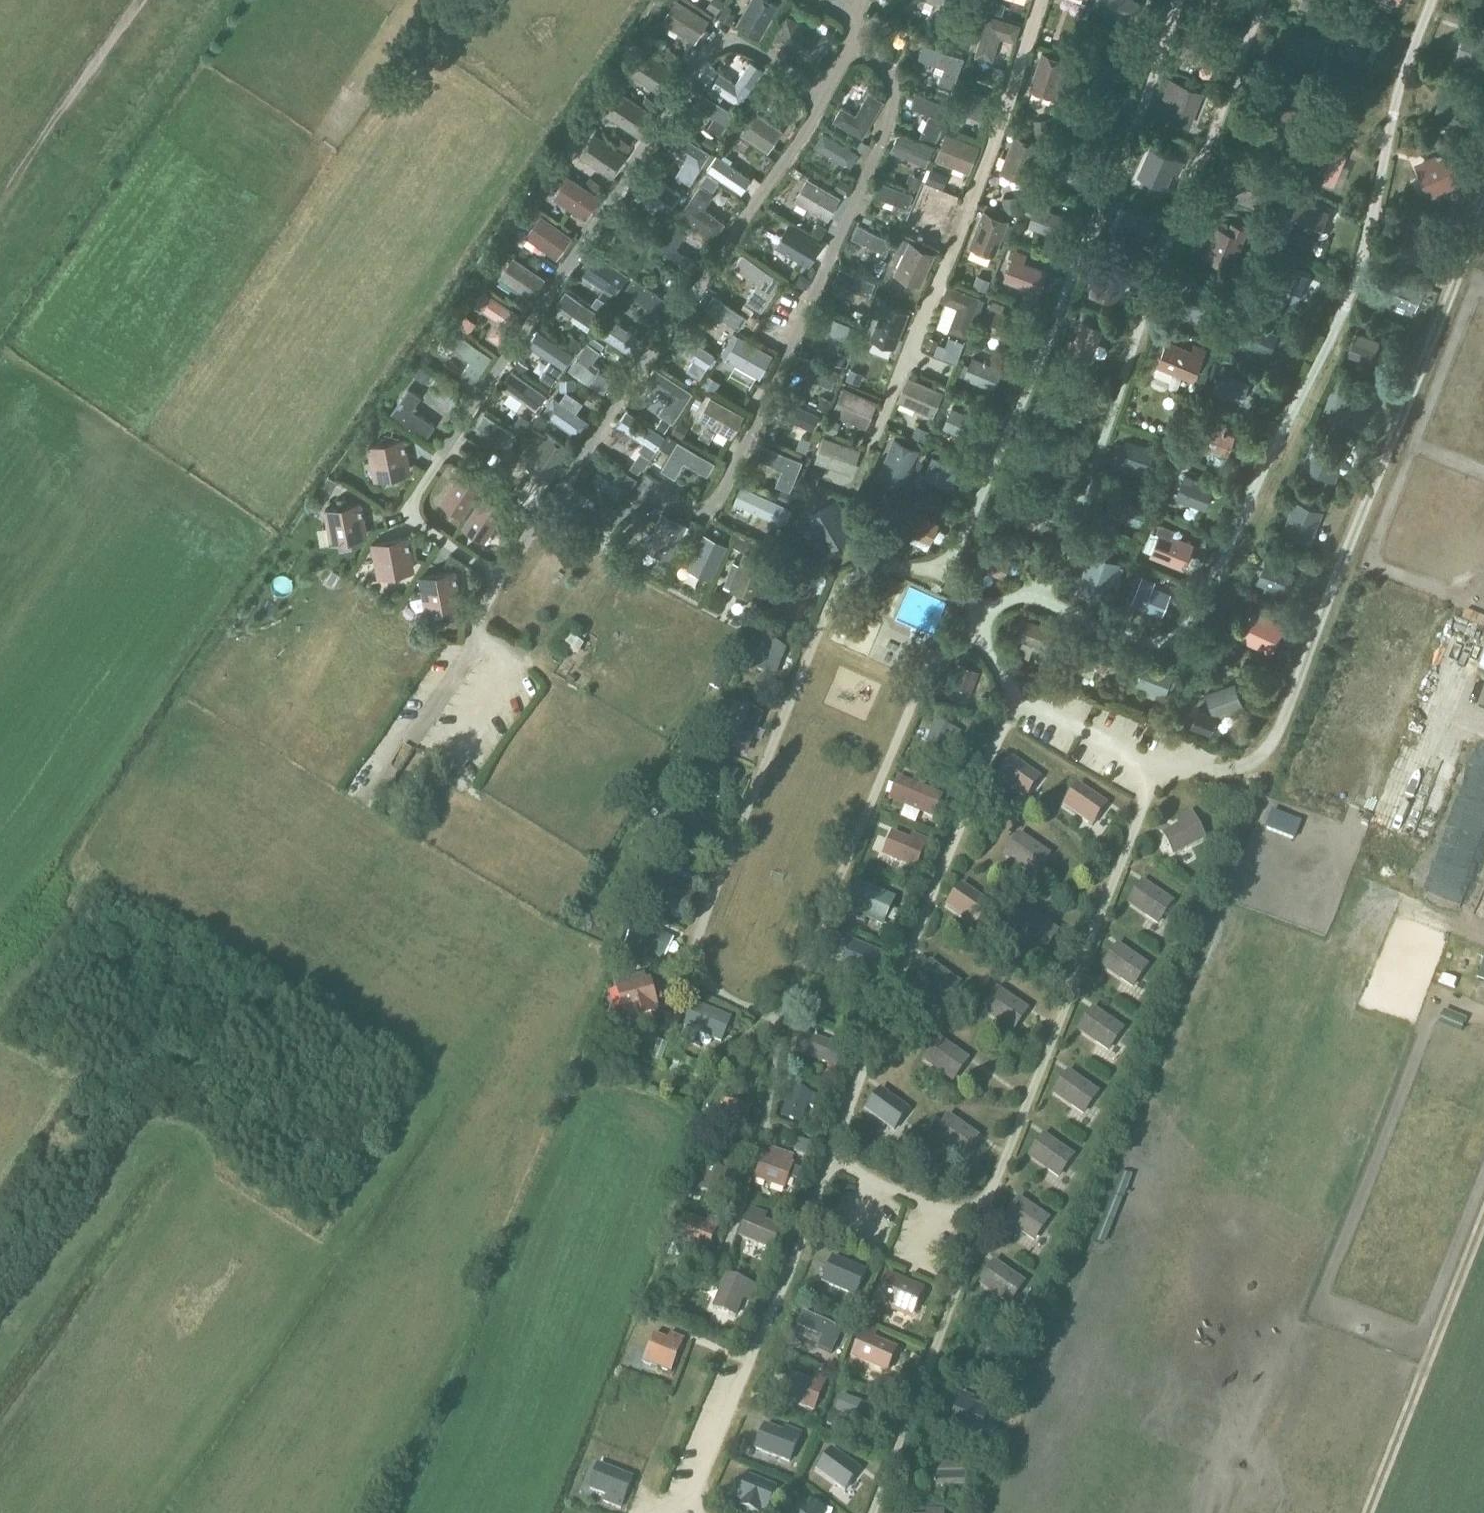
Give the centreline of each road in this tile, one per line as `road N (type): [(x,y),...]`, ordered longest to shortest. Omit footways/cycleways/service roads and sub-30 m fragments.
road 1 (track): [(1483,1200),(1364,1512)]

